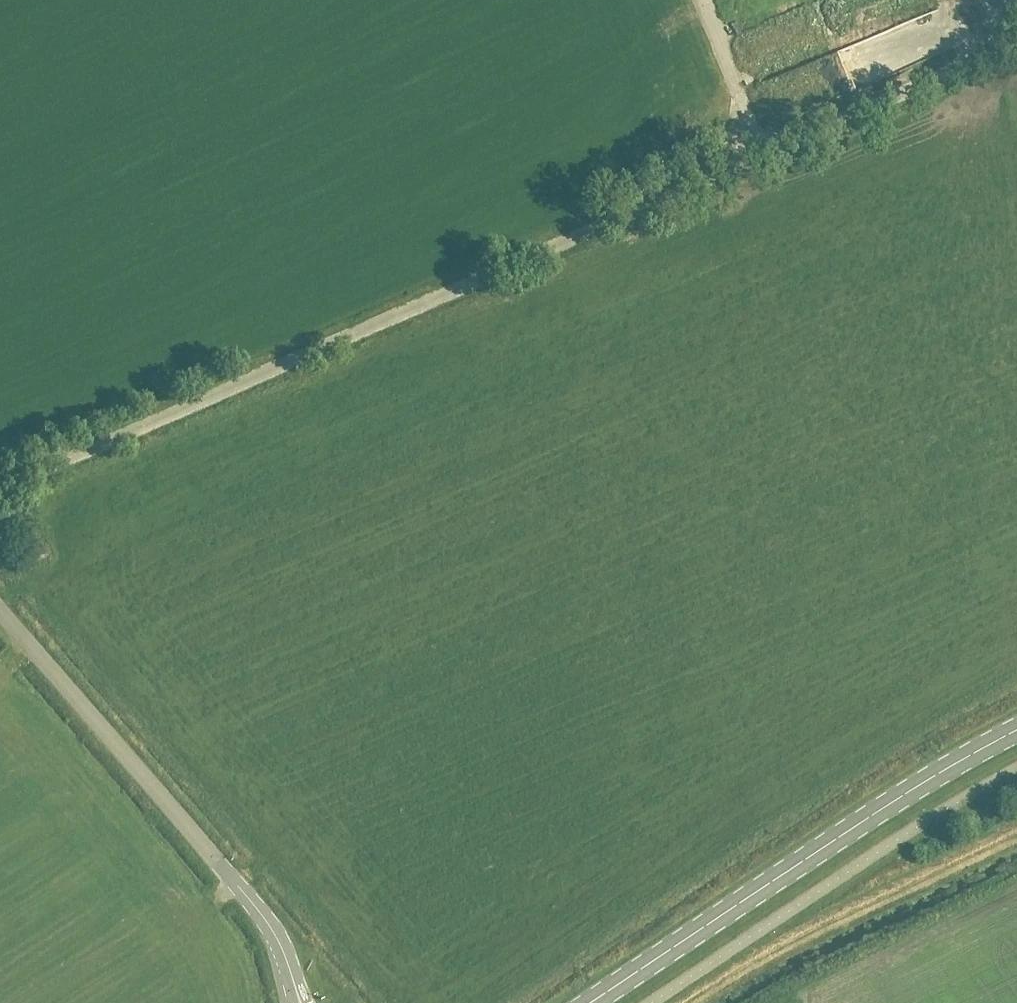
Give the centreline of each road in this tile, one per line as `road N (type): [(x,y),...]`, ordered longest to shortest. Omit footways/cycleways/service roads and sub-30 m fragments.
road 1 (secondary): [(1016,731),(595,1002)]
road 2 (unclassified): [(295,1002),(272,934),(0,610)]

